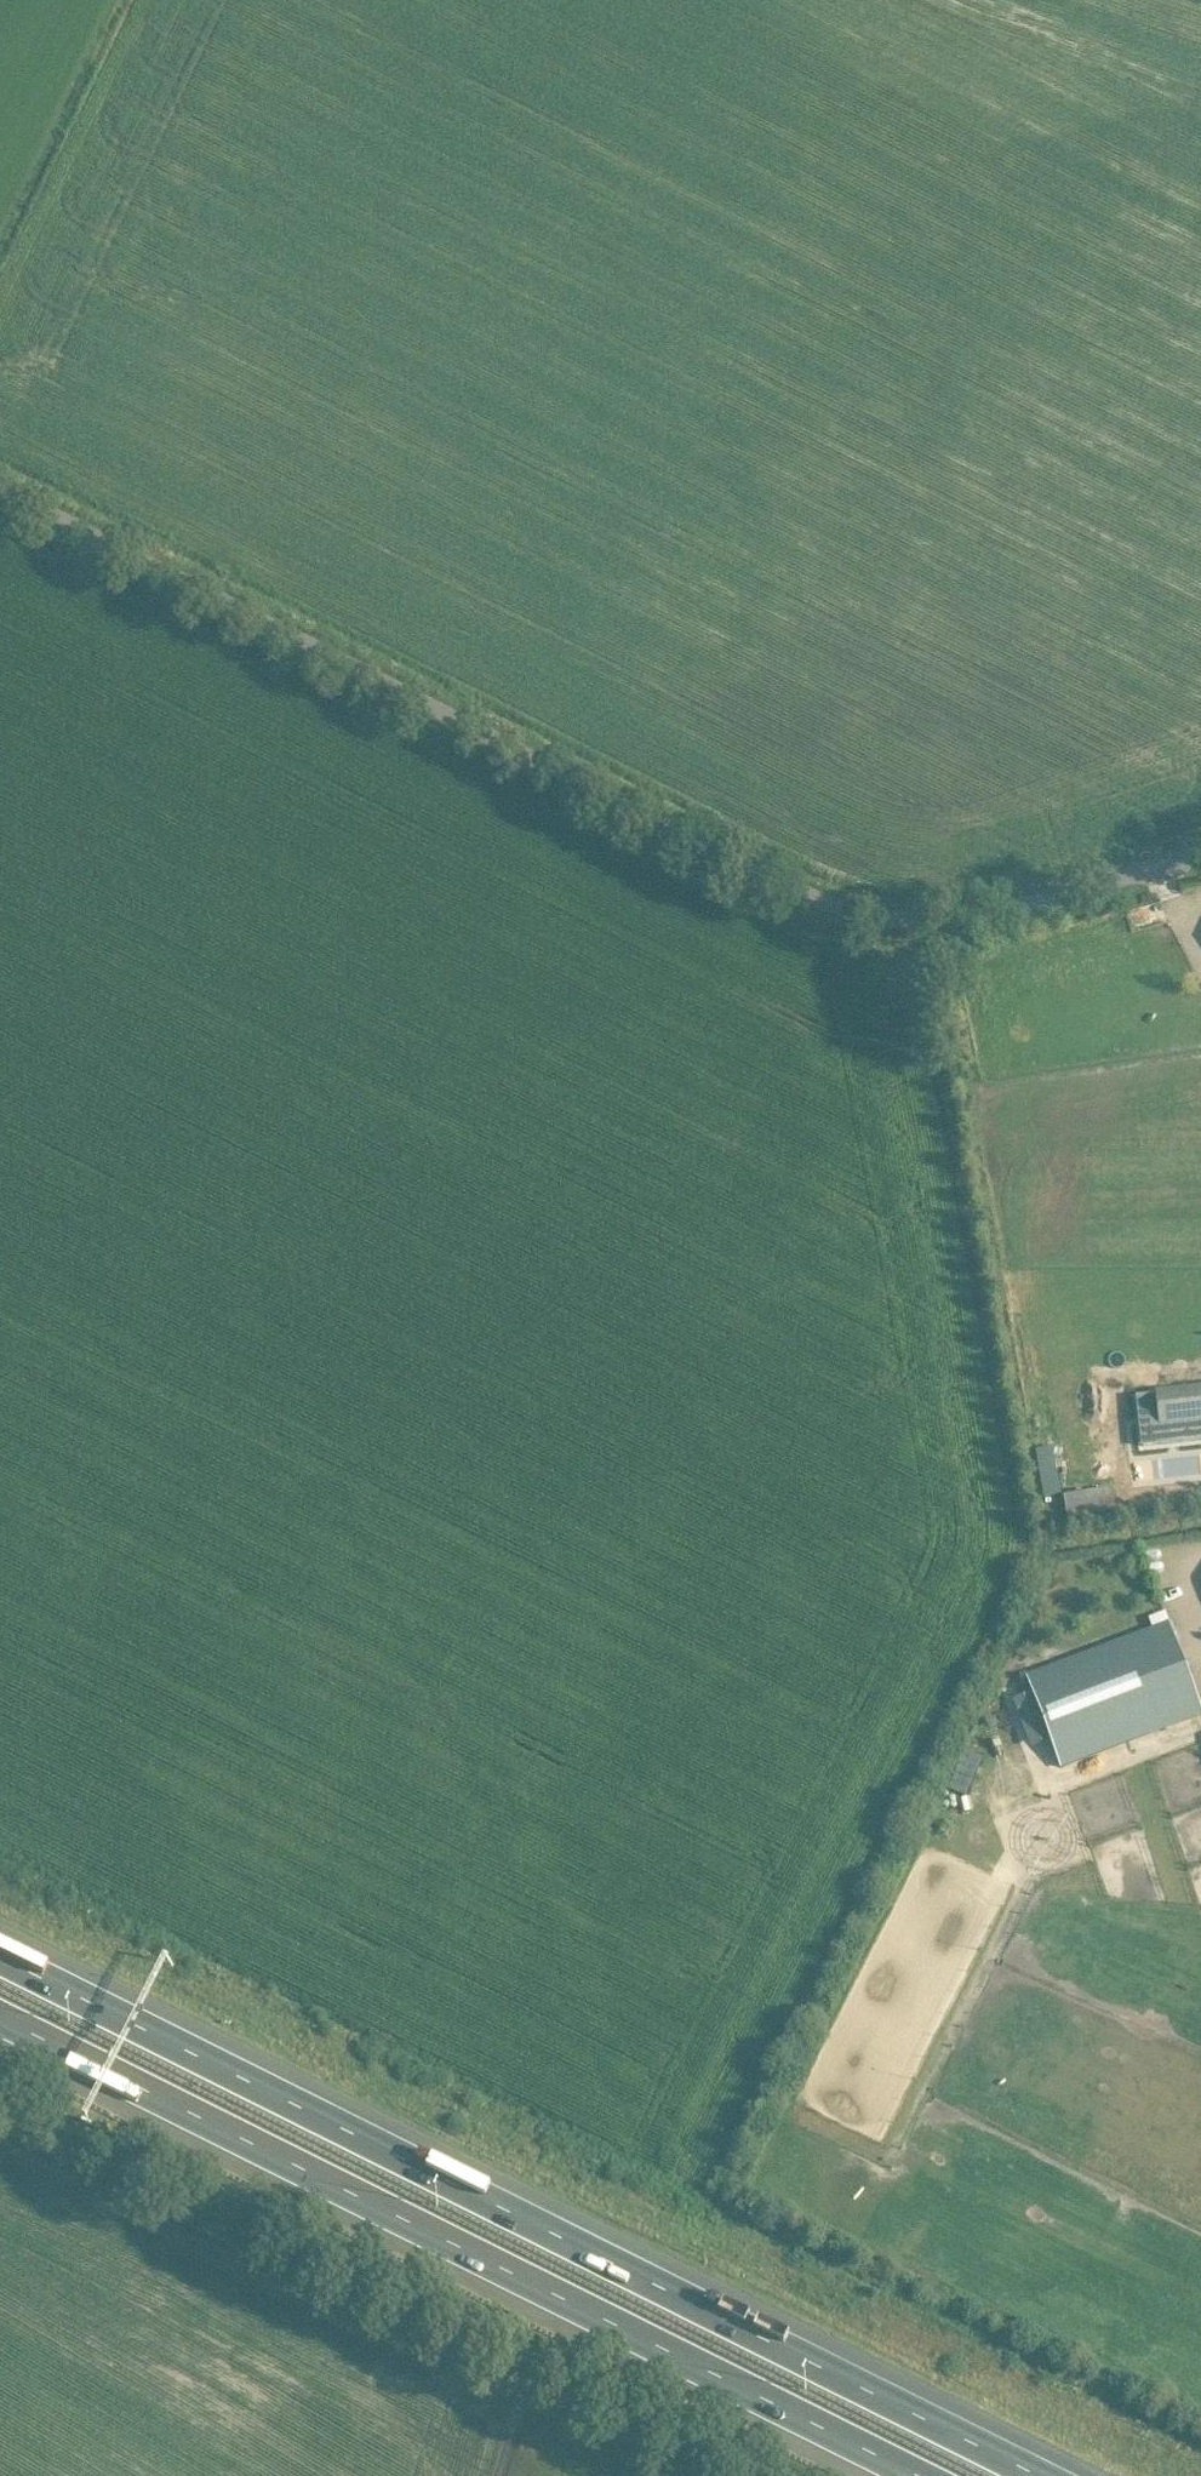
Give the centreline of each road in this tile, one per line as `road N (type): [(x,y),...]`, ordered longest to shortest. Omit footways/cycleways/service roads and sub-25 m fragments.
road 1 (track): [(0,482),(892,934),(1134,884),(1200,852)]
road 2 (motorway): [(1046,2475),(0,1950)]
road 3 (motorway): [(0,2022),(912,2475)]

